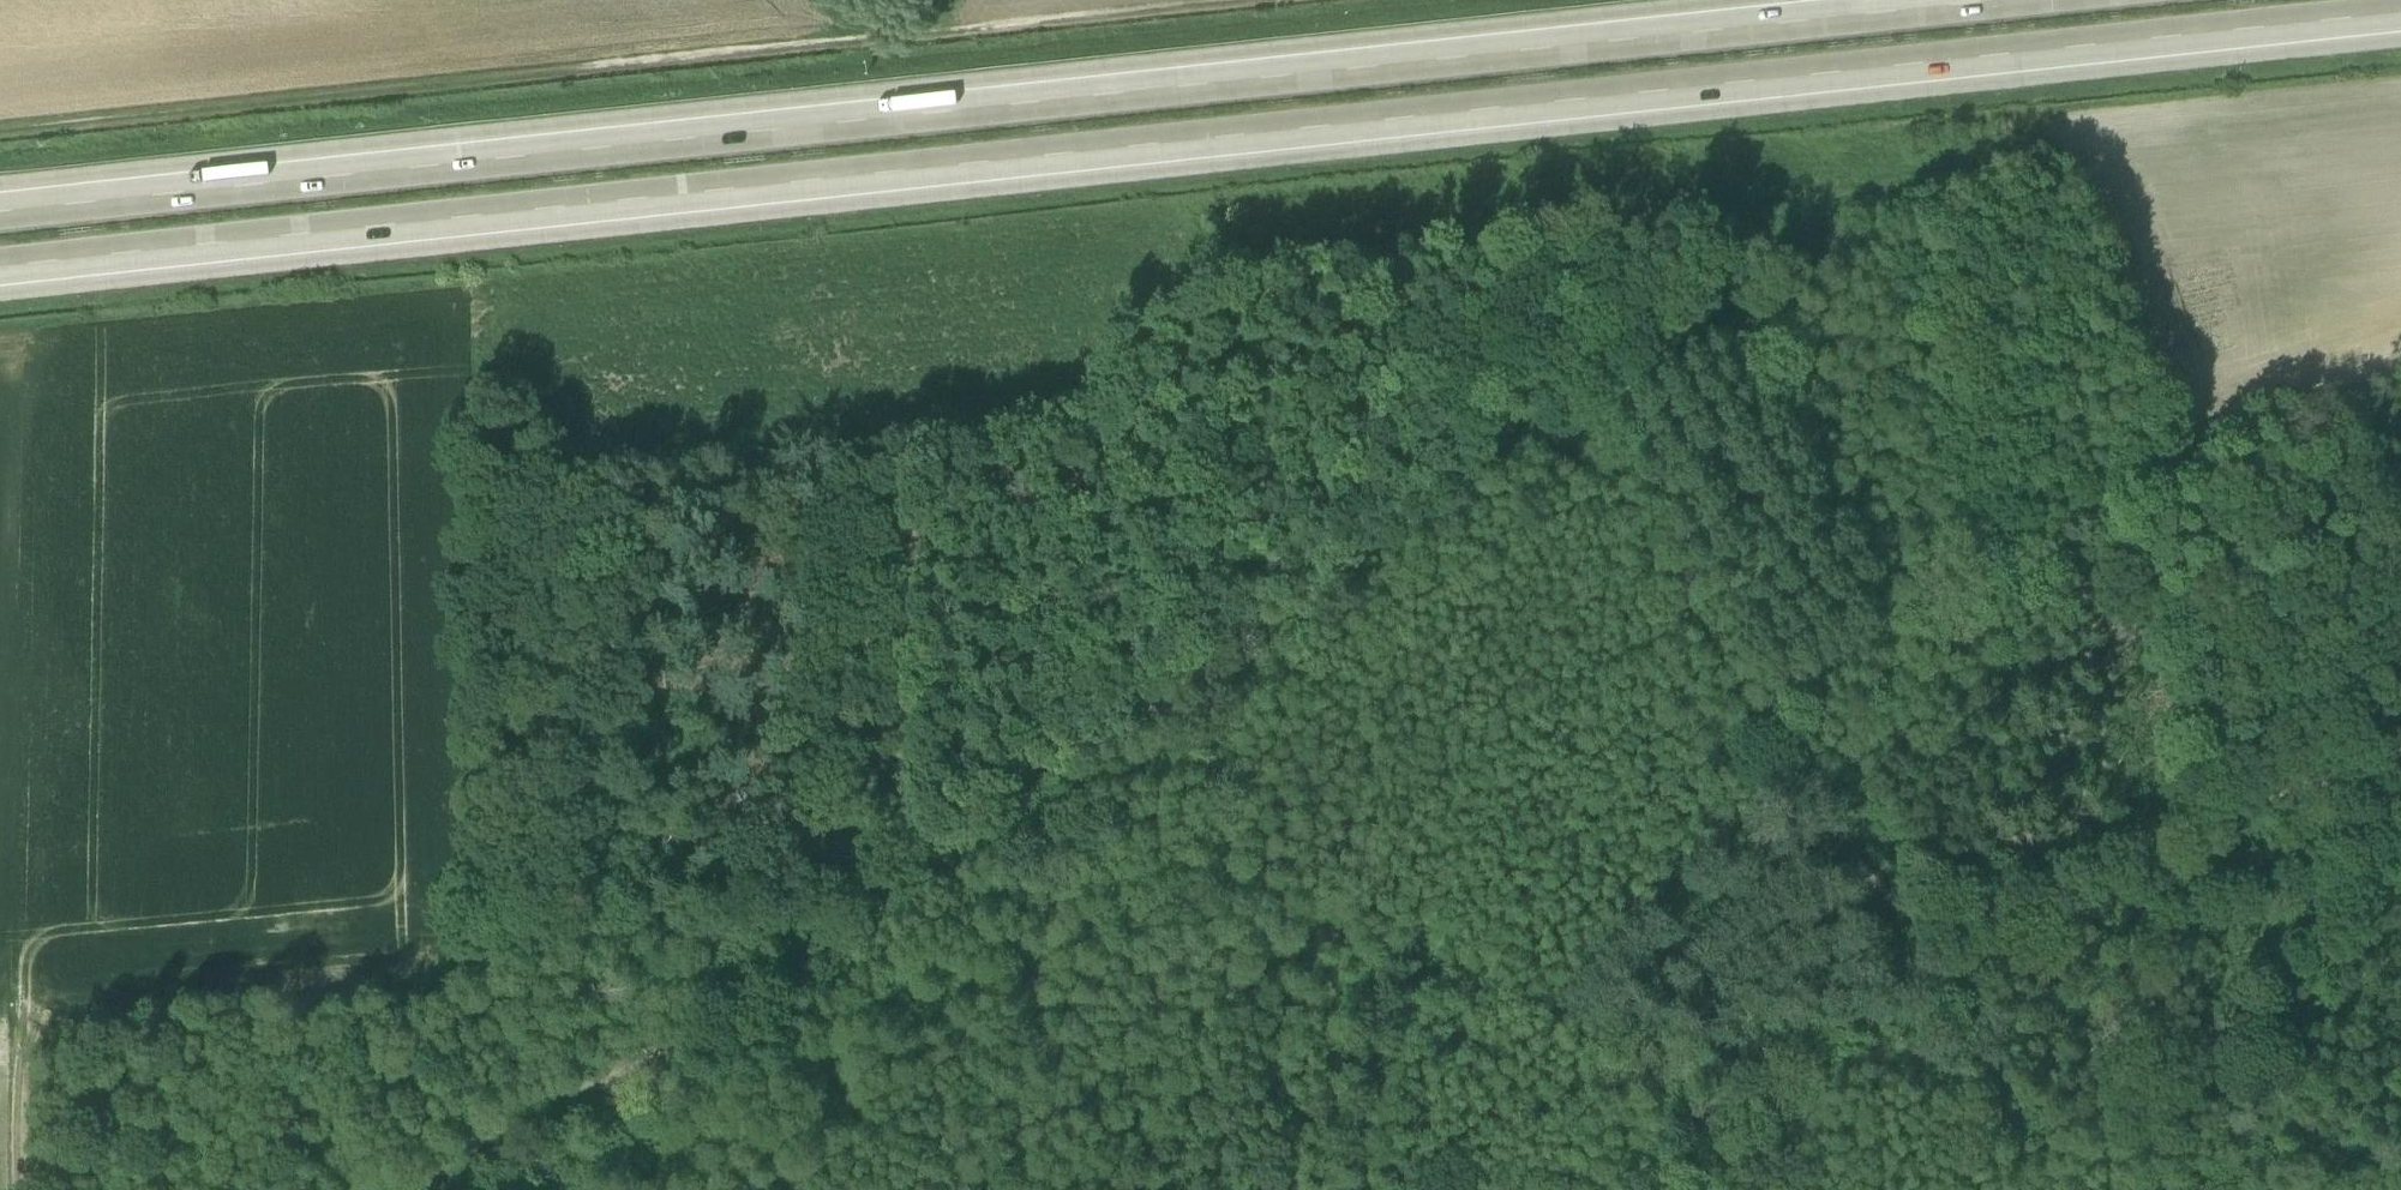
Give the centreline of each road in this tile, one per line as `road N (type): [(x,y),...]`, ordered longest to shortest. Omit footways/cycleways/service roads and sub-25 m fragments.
road 1 (track): [(440,1189),(722,1022),(852,921),(867,901),(1553,436),(1588,444),(1920,910),(1952,909),(2400,751)]
road 2 (motorway): [(0,269),(2400,14)]
road 3 (motorway): [(2012,0),(0,213)]
road 4 (track): [(2400,1179),(1181,938),(852,921)]
road 5 (track): [(0,137),(1284,0)]
road 6 (track): [(2334,774),(2198,473)]

